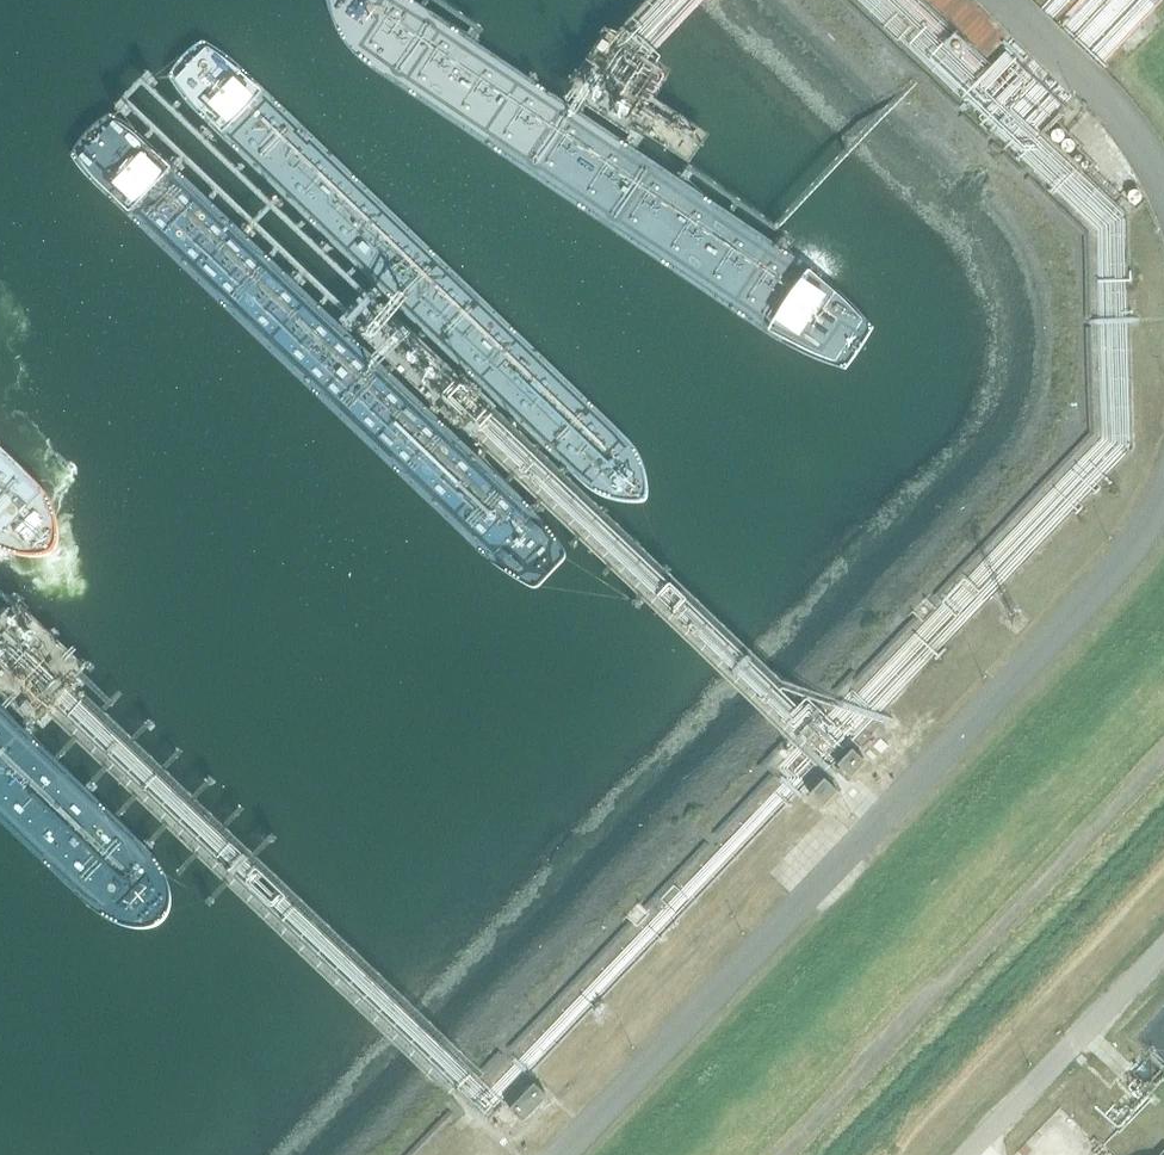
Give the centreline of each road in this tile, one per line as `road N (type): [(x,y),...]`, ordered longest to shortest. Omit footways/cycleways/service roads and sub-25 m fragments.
road 1 (unclassified): [(985,1154),(1163,956)]

